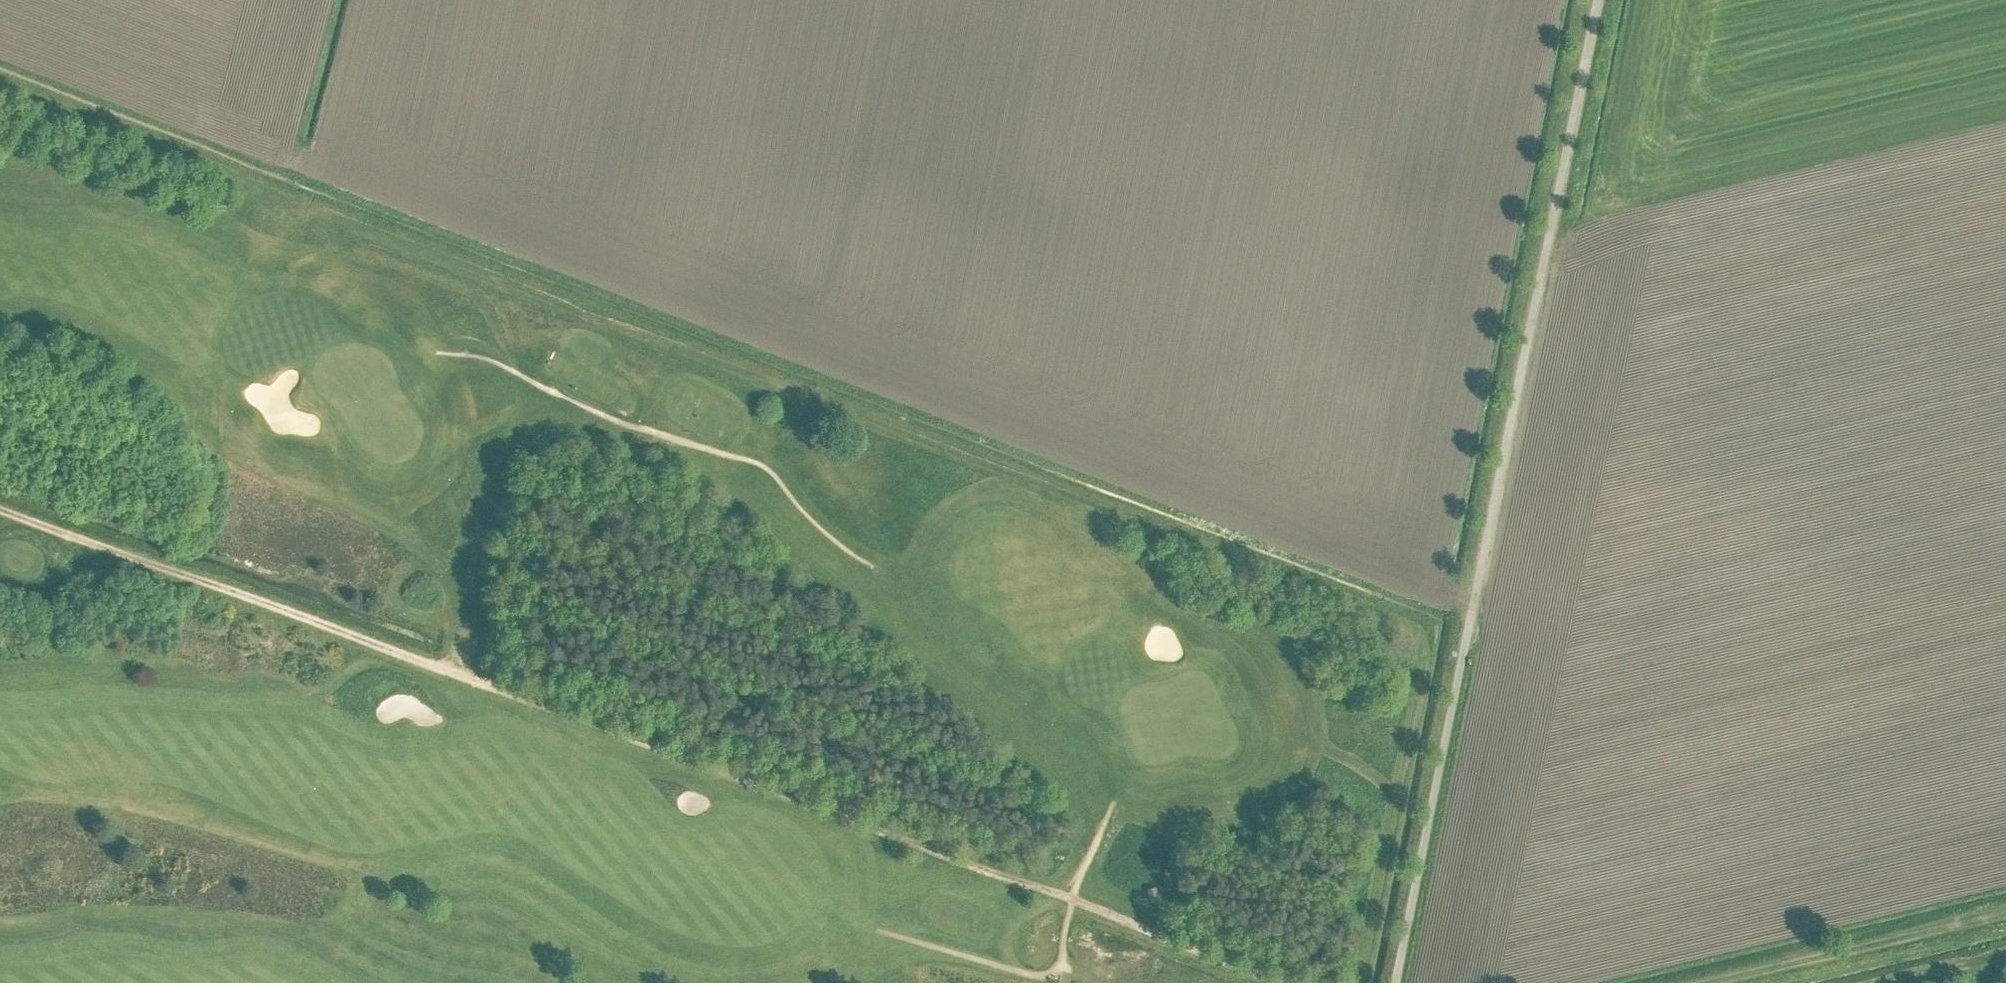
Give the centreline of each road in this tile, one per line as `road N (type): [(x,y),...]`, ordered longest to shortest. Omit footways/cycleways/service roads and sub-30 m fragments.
road 1 (track): [(0,507),(1273,982)]
road 2 (track): [(1700,982),(2005,909)]

